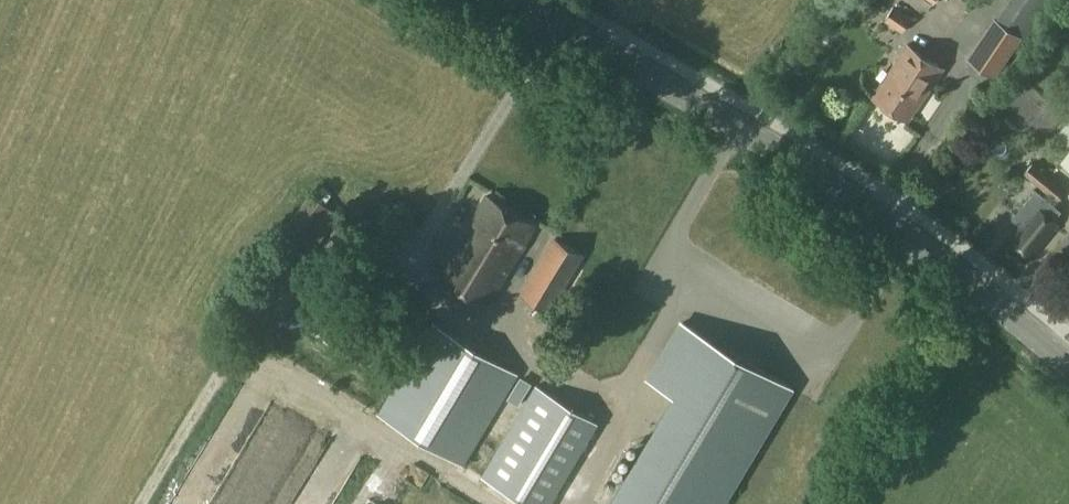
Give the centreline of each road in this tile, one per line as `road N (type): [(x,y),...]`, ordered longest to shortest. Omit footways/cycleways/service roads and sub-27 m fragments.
road 1 (tertiary): [(1068,364),(772,147),(523,0)]

